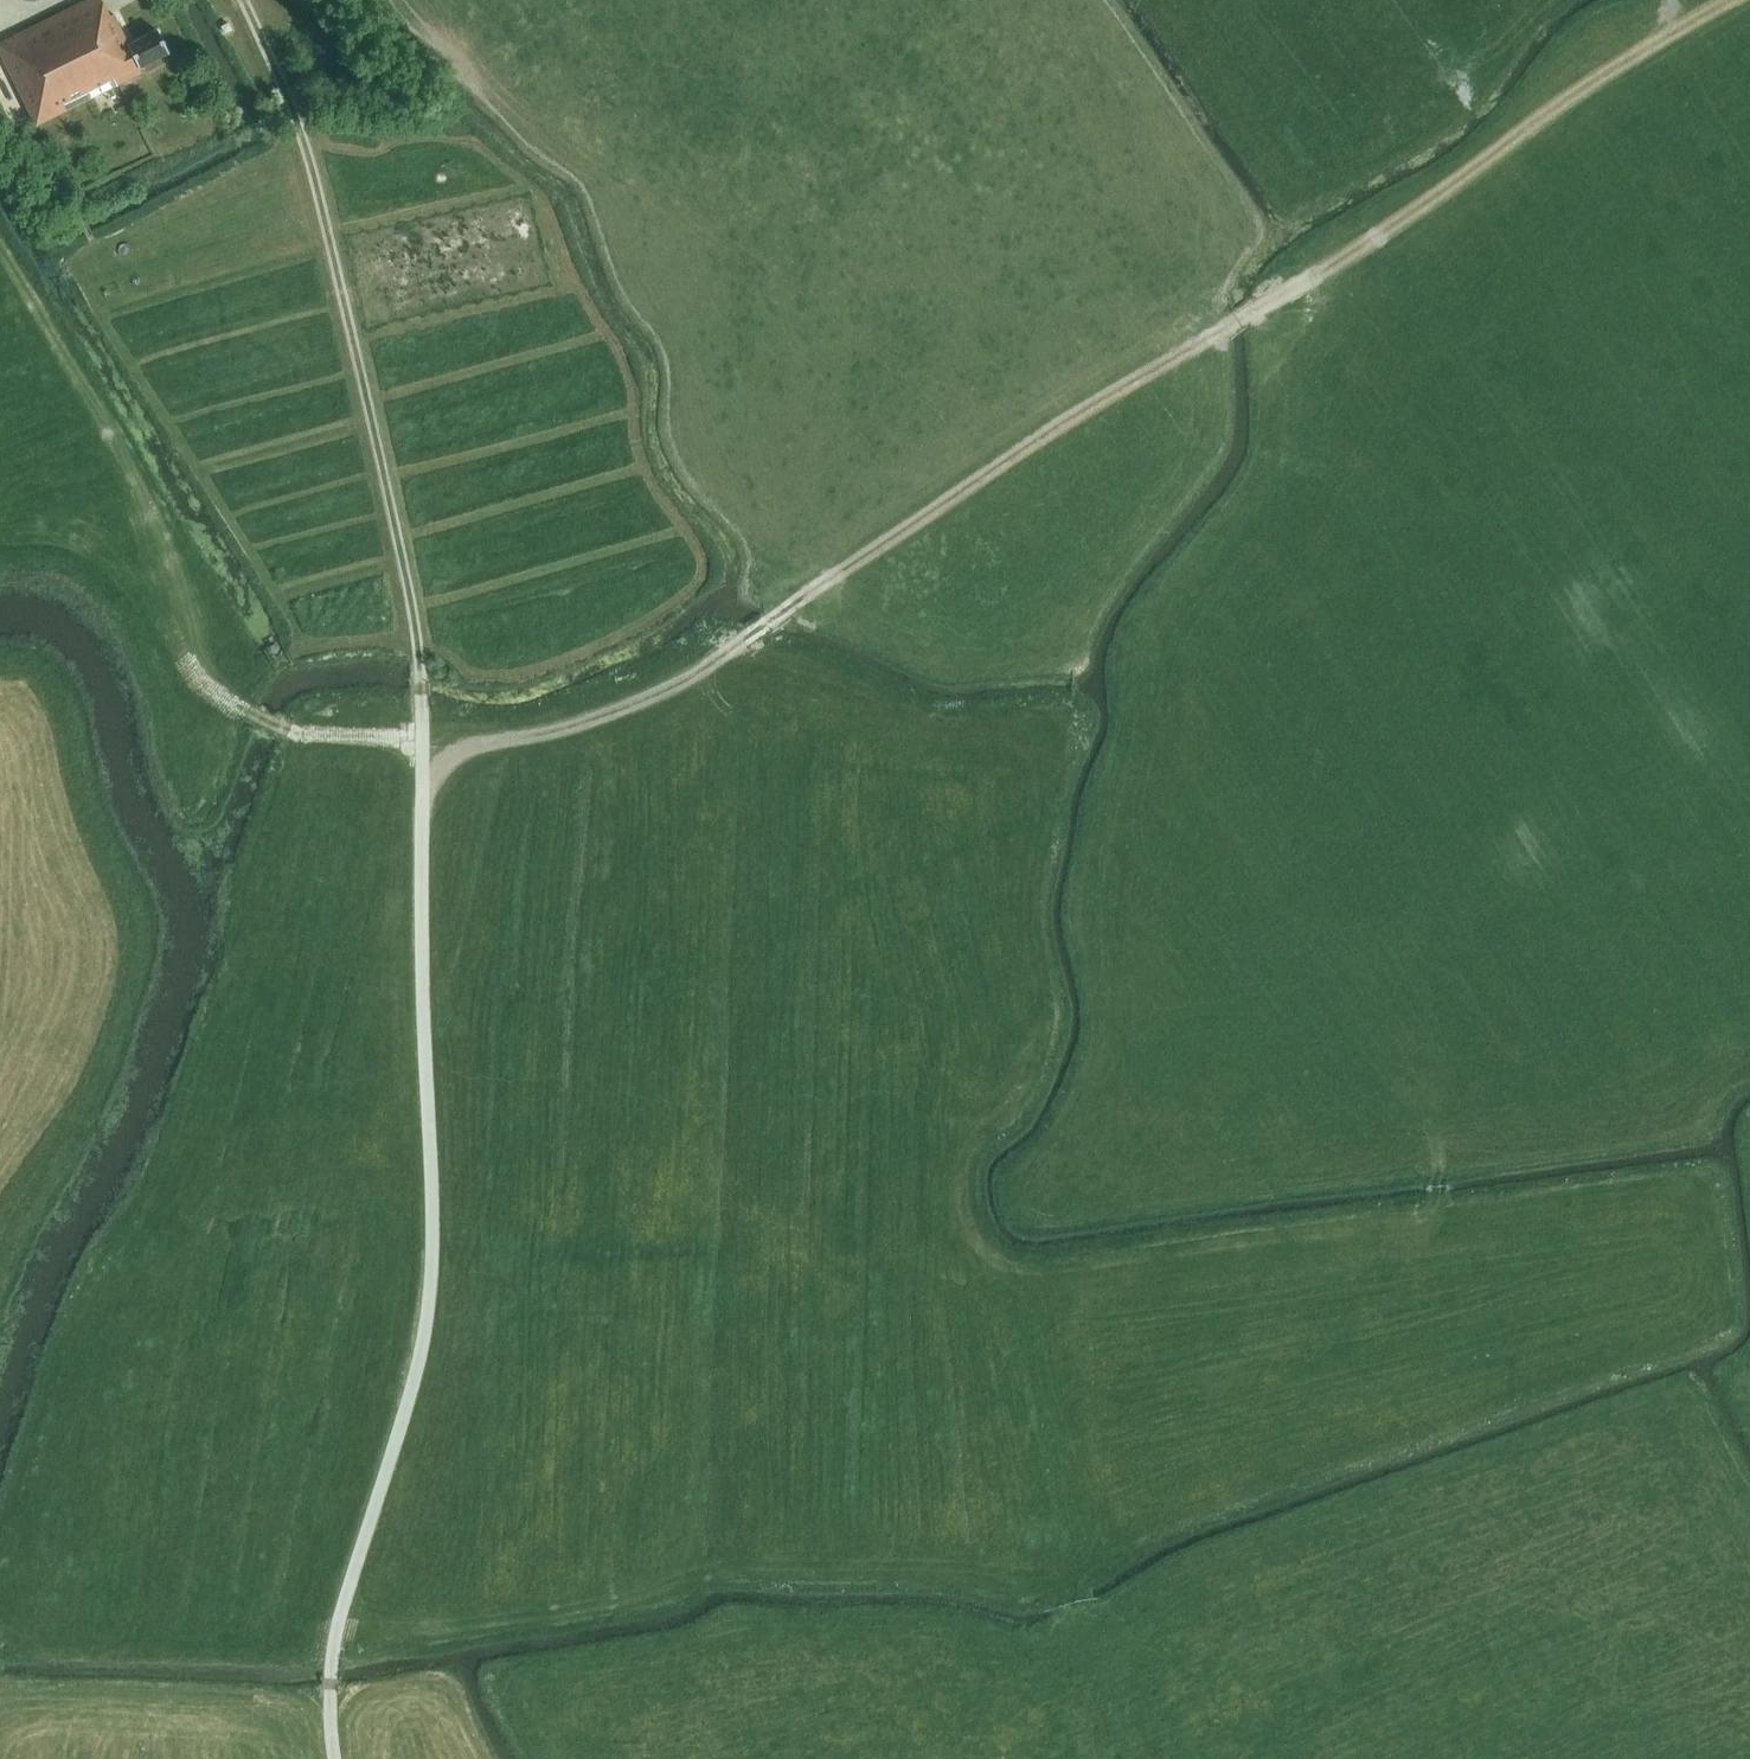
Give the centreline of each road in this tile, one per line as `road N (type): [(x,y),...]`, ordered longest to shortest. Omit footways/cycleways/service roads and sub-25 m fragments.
road 1 (unclassified): [(342,1758),(327,1681),(423,1372),(436,1300),(413,650),(384,477),(299,127),(245,0)]
road 2 (track): [(416,738),(542,731),(622,708),(710,662),(1032,440),(1282,296),(1459,169),(1513,122),(1563,62),(1665,0)]

